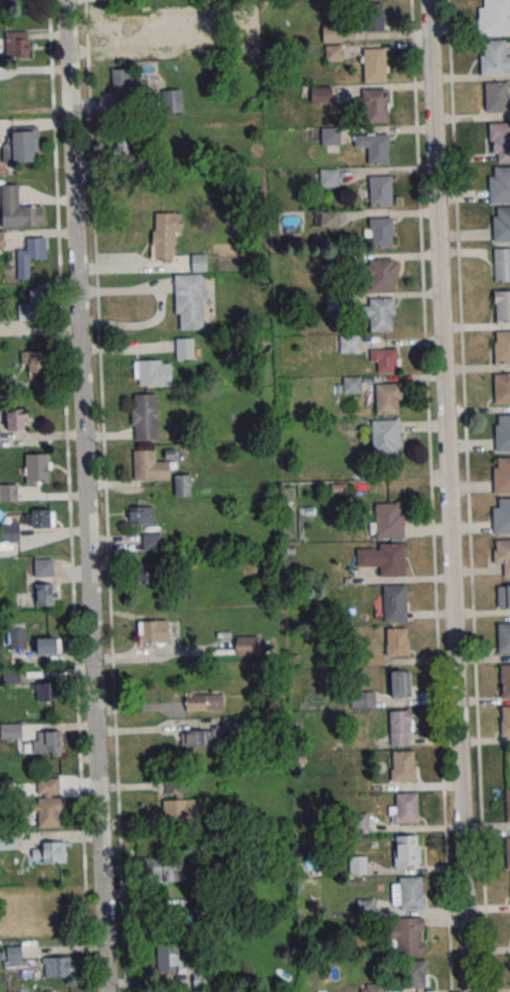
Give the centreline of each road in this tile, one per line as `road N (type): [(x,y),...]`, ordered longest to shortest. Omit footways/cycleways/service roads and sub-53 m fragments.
road 1 (residential): [(472,991),(430,0)]
road 2 (residential): [(104,991),(64,0)]

